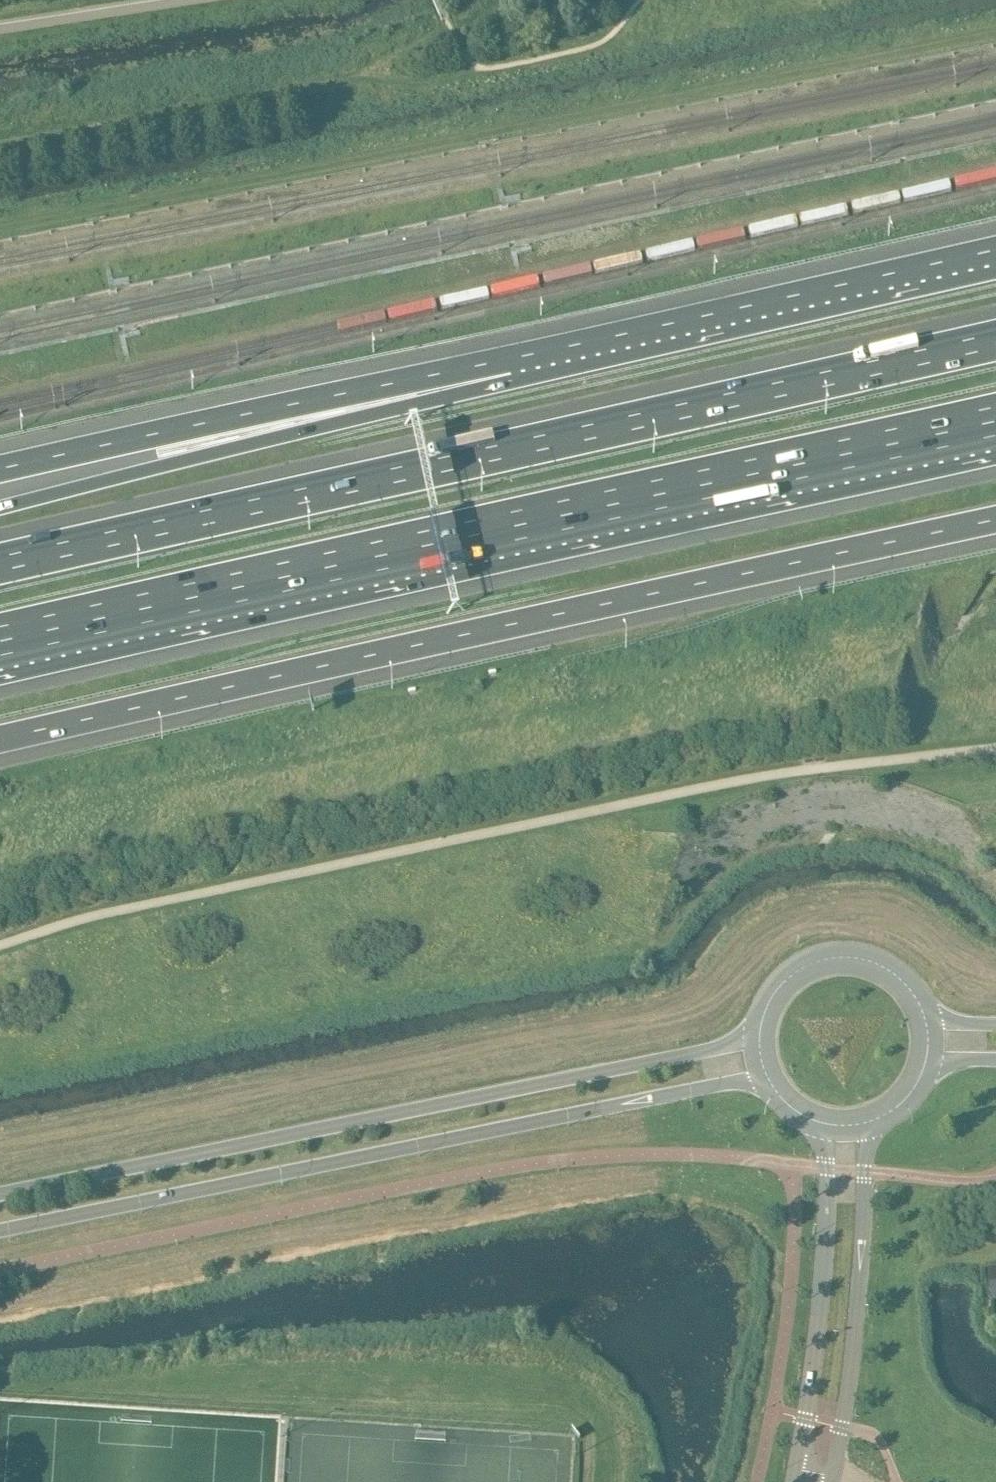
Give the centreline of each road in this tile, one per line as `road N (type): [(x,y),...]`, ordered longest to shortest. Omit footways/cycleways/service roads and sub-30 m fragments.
road 1 (motorway): [(995,340),(0,567)]
road 2 (motorway): [(0,644),(995,418)]
road 3 (motorway): [(0,740),(995,518)]
road 4 (track): [(0,227),(995,35)]
road 5 (secondary): [(0,1231),(767,1076)]
road 6 (secondary): [(759,1039),(0,1194)]
road 7 (motorway): [(515,359),(0,509)]
road 8 (motorway): [(515,359),(0,471)]
road 9 (motorway): [(995,251),(515,359)]
road 10 (tertiary): [(831,1480),(858,1272),(865,1124)]
road 11 (tertiary): [(826,1125),(820,1292),(793,1470)]
road 12 (secondary): [(925,1020),(904,983),(845,958),(786,981),(759,1039)]

